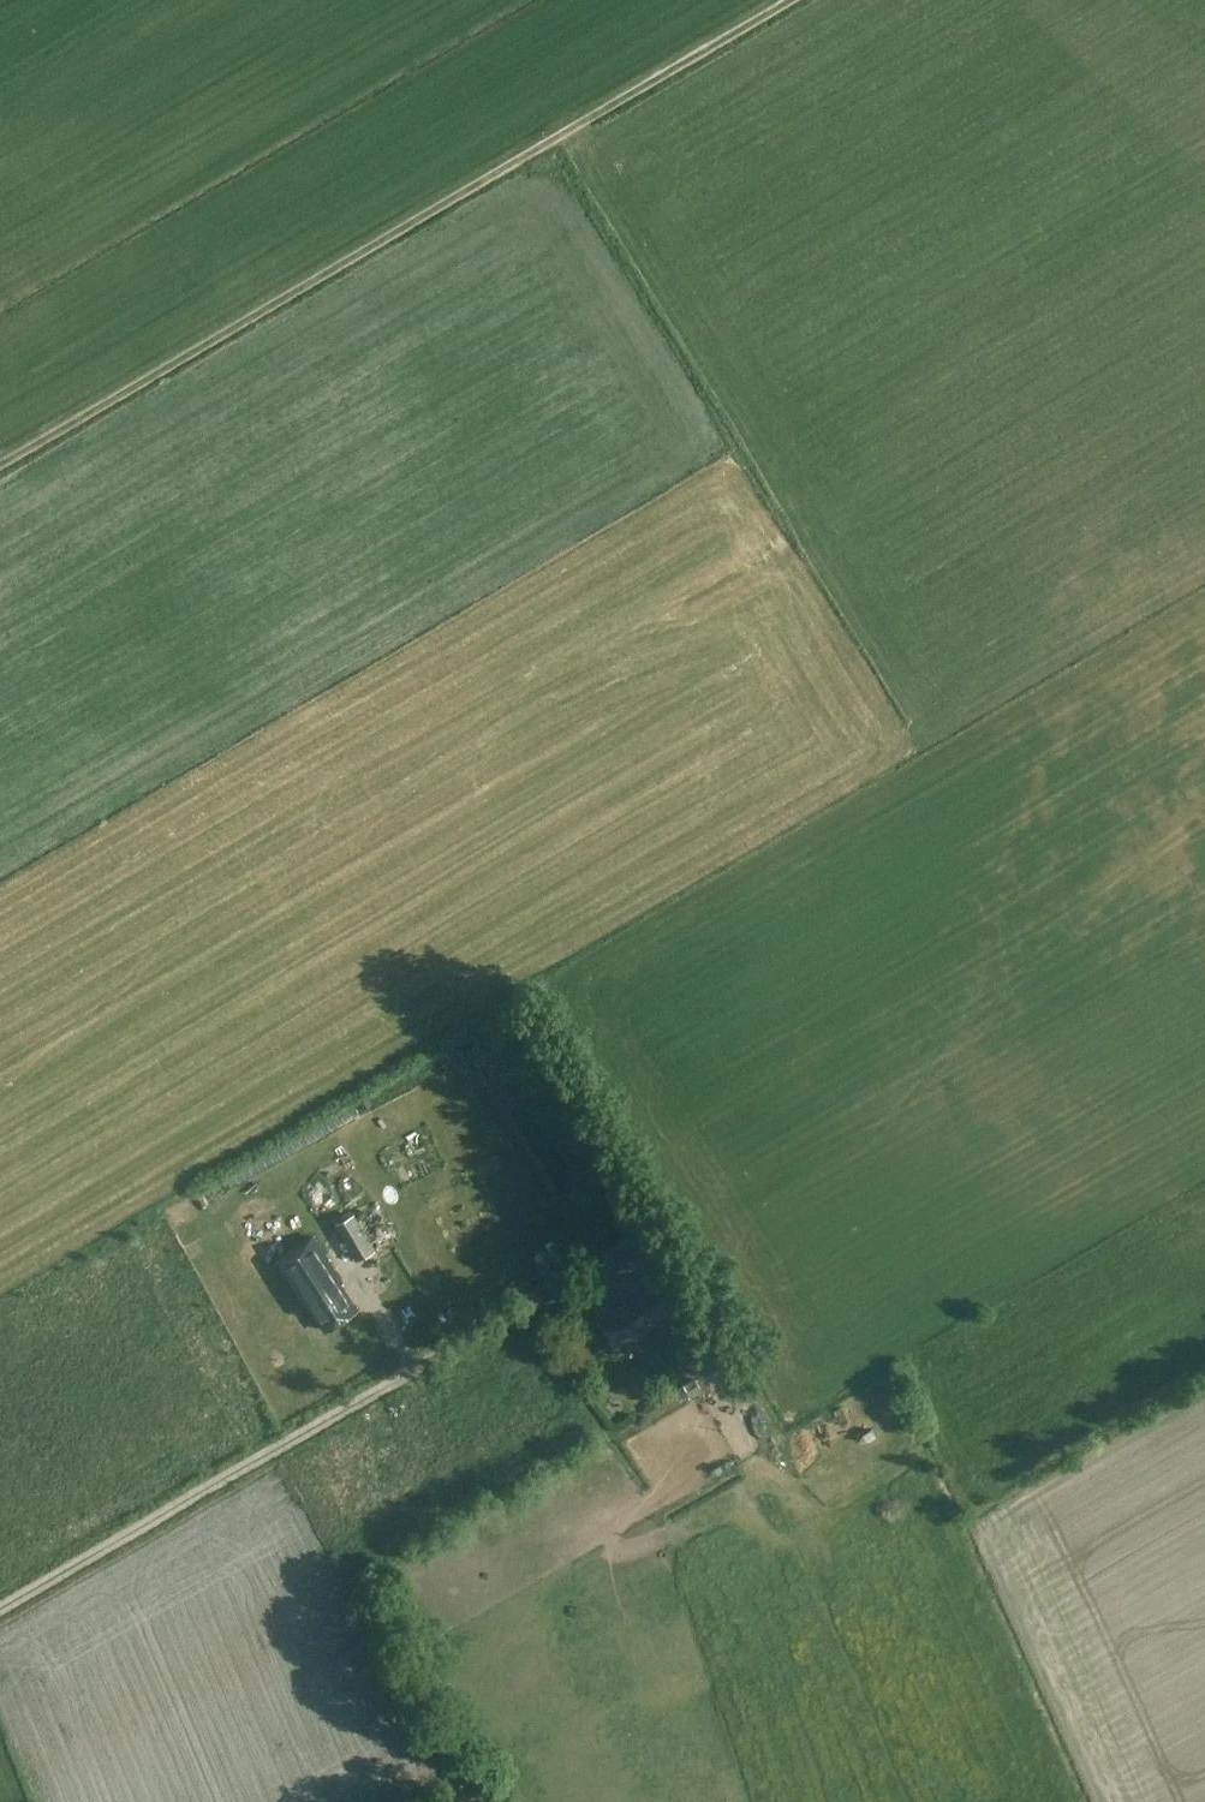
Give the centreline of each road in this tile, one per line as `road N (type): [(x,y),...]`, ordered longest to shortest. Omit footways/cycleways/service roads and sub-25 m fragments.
road 1 (unclassified): [(0,1609),(561,1288)]

